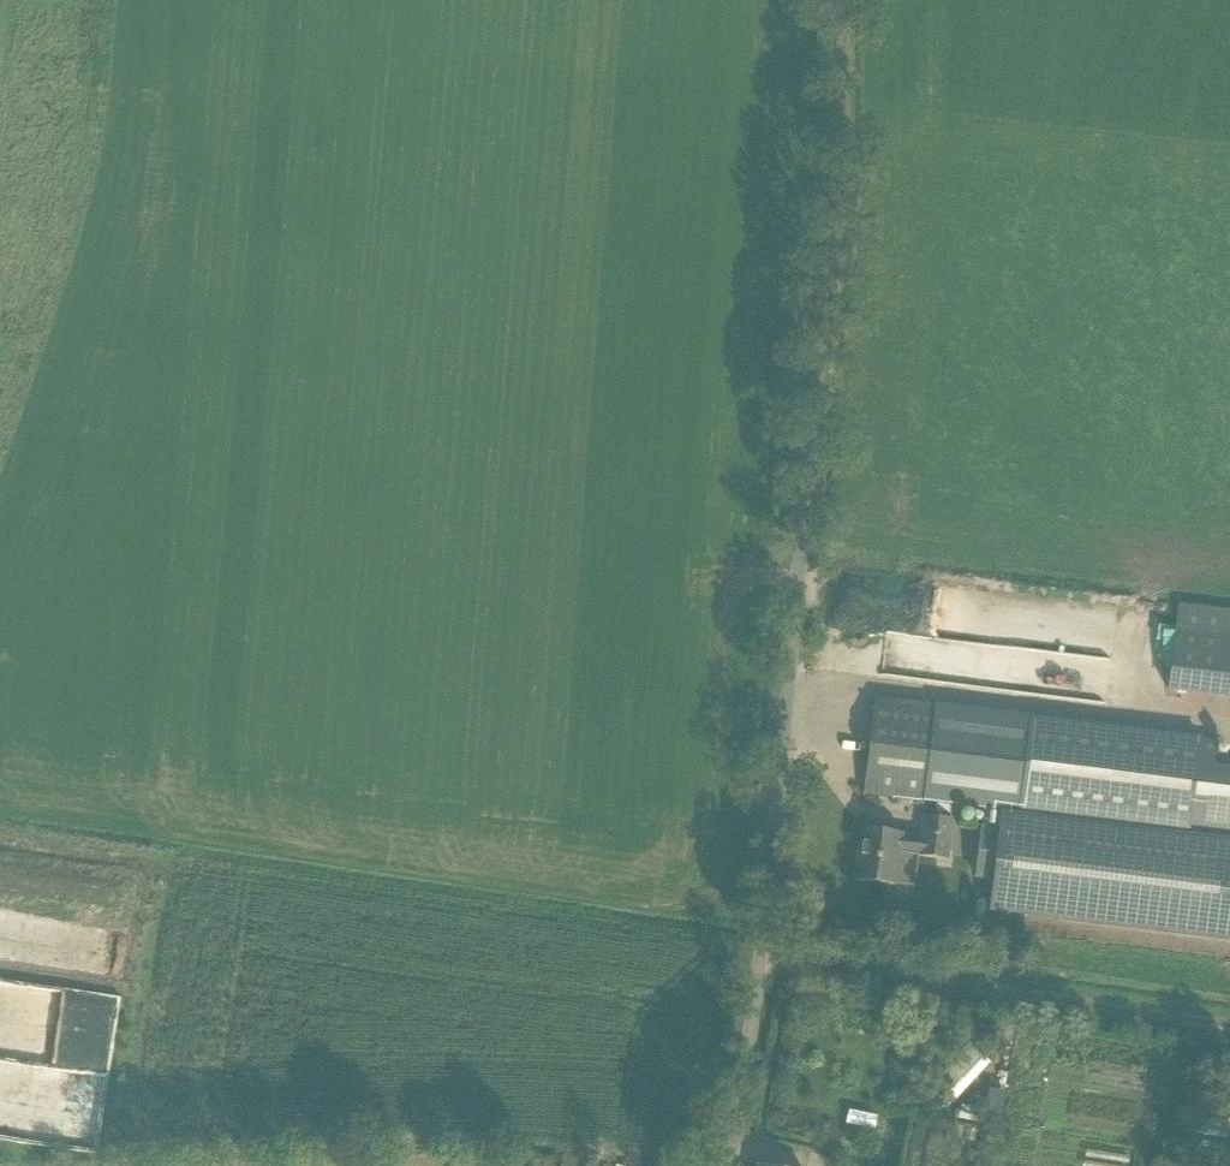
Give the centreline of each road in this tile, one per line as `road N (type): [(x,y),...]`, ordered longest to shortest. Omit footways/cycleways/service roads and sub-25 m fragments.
road 1 (unclassified): [(726,1165),(755,1005),(833,217),(828,0)]

